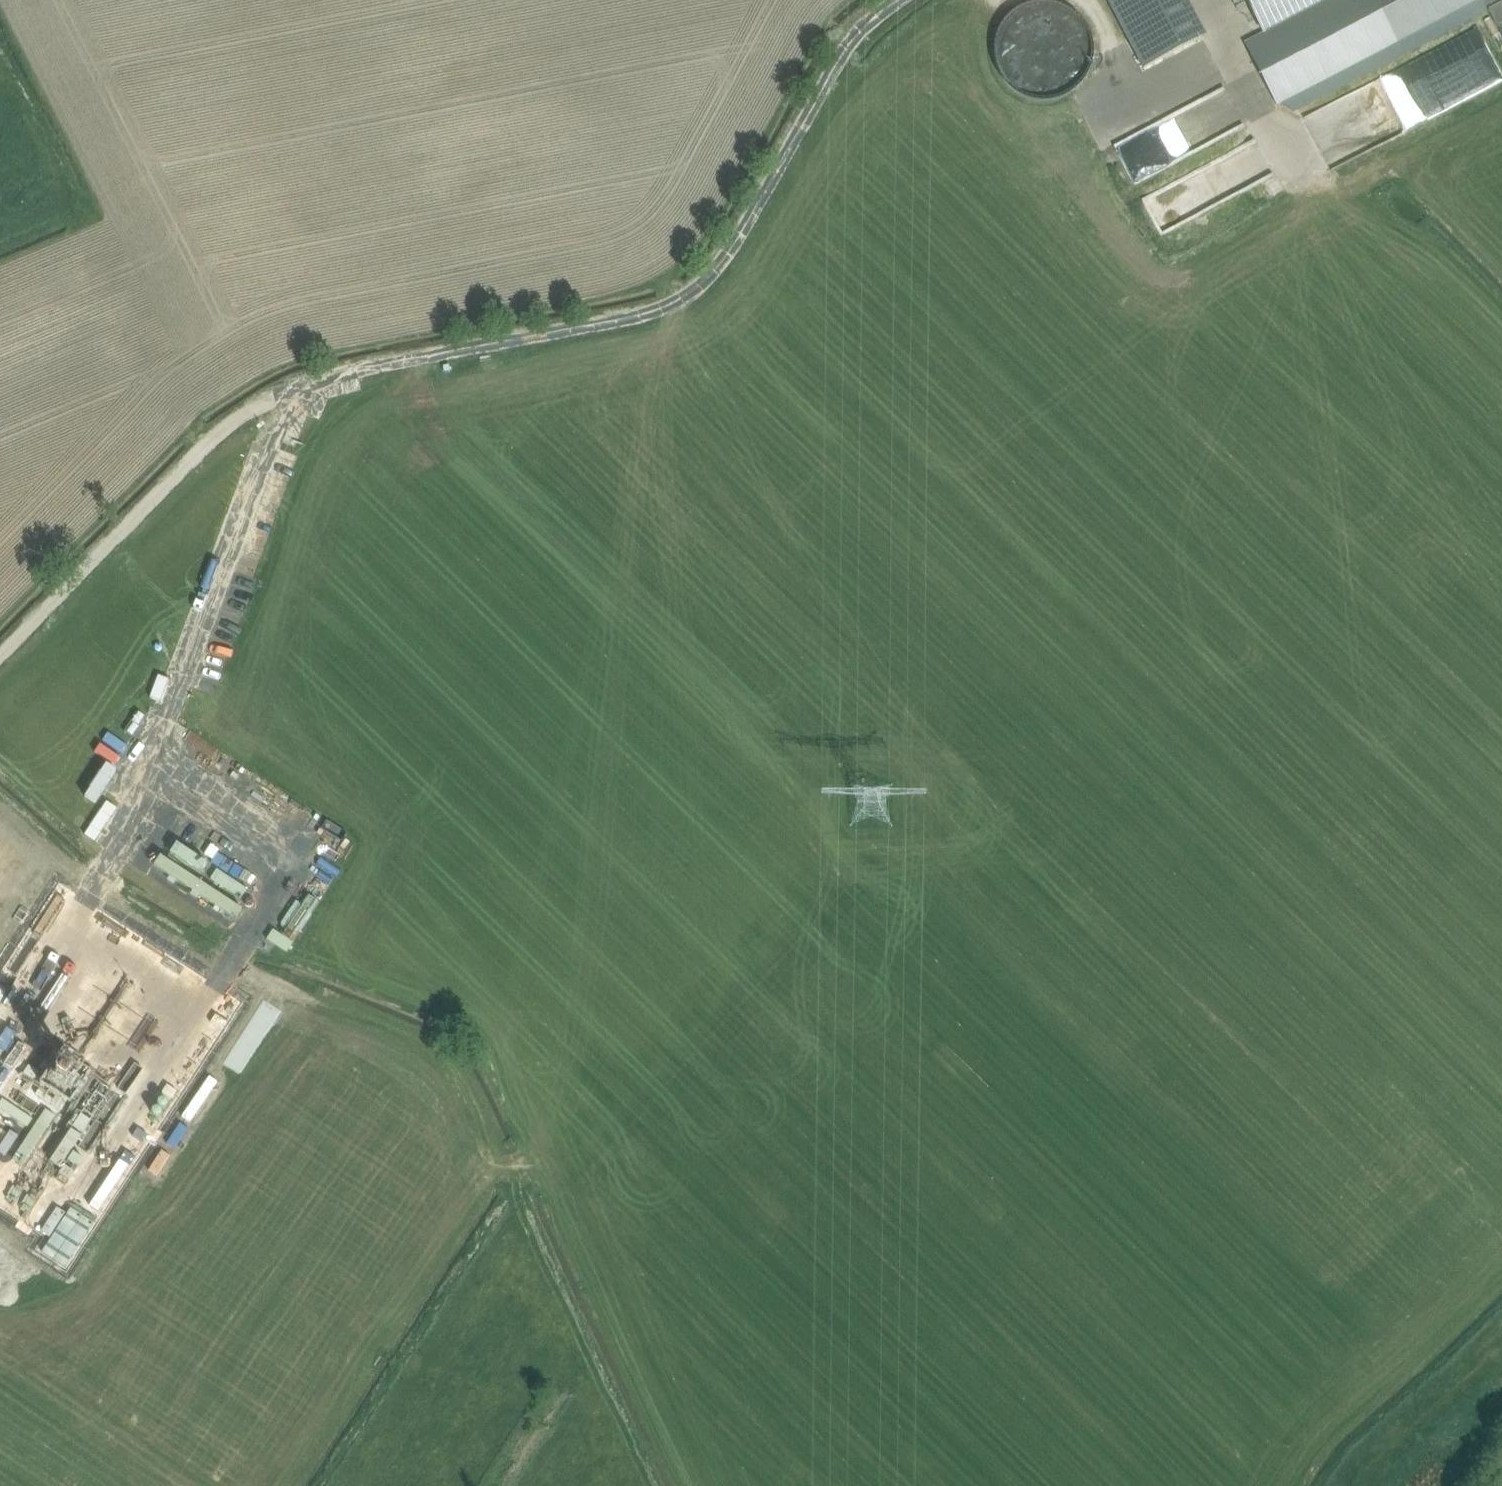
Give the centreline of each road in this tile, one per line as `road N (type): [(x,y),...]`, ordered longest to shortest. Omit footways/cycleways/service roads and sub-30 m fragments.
road 1 (track): [(899,0),(856,39),(828,83),(734,254),(688,297),(633,318),(342,372),(267,400),(207,442),(0,654)]

